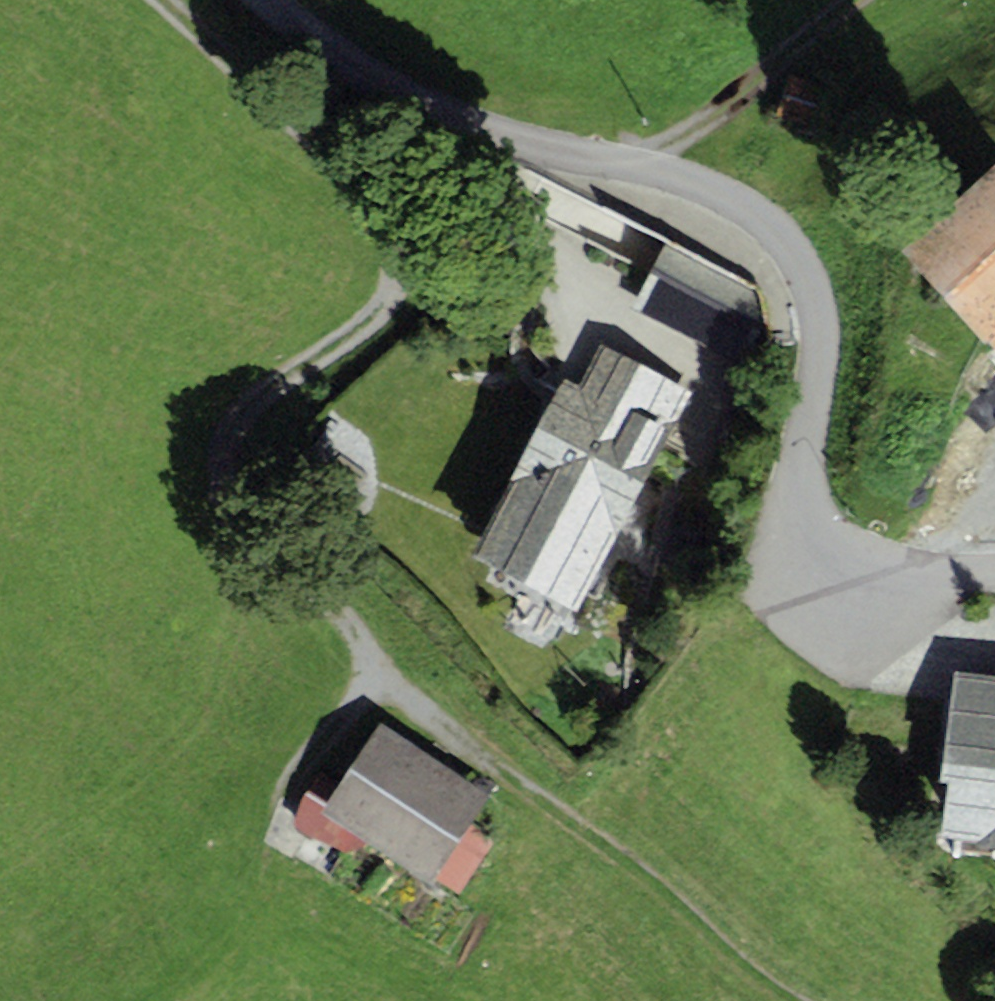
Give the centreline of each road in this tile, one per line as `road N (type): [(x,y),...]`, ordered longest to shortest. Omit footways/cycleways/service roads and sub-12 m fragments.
road 1 (residential): [(269,0),(315,45),(452,120),(513,146),(688,178),(768,221),(796,251),(820,341),(800,486),(813,528),(836,550),(881,566),(994,567)]
road 2 (track): [(163,0),(382,188),(408,238),(405,271),(380,316),(248,408),(232,446),(233,480),(266,544),(346,618),(362,647)]
road 3 (track): [(362,647),(398,696),(626,859),(790,1000)]
road 4 (track): [(642,167),(858,0)]
road 5 (track): [(362,647),(363,687),(350,723),(301,780)]

